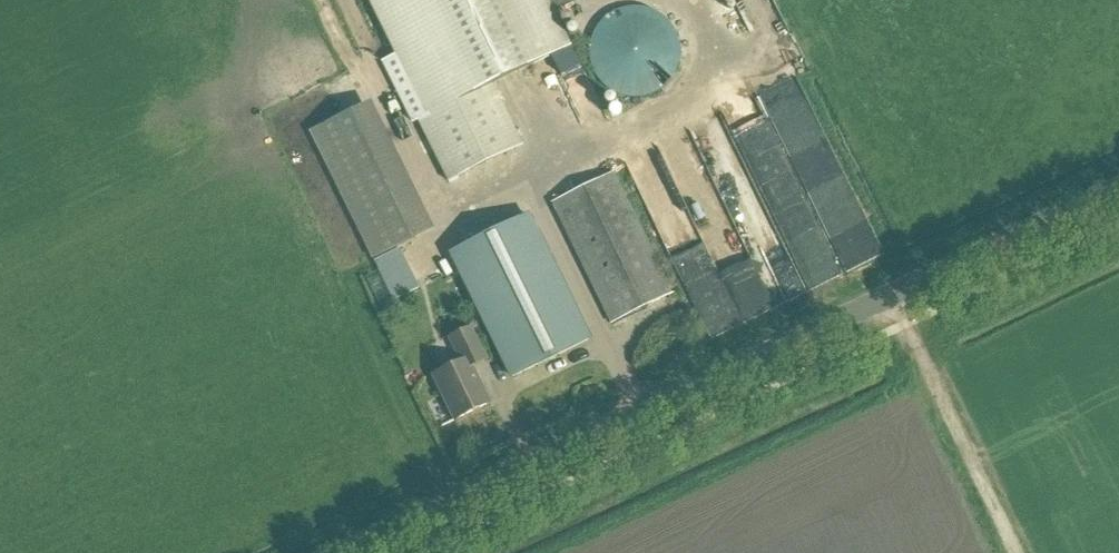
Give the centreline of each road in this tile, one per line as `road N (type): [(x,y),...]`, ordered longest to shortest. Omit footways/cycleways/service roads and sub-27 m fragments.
road 1 (tertiary): [(341,552),(1118,188)]

